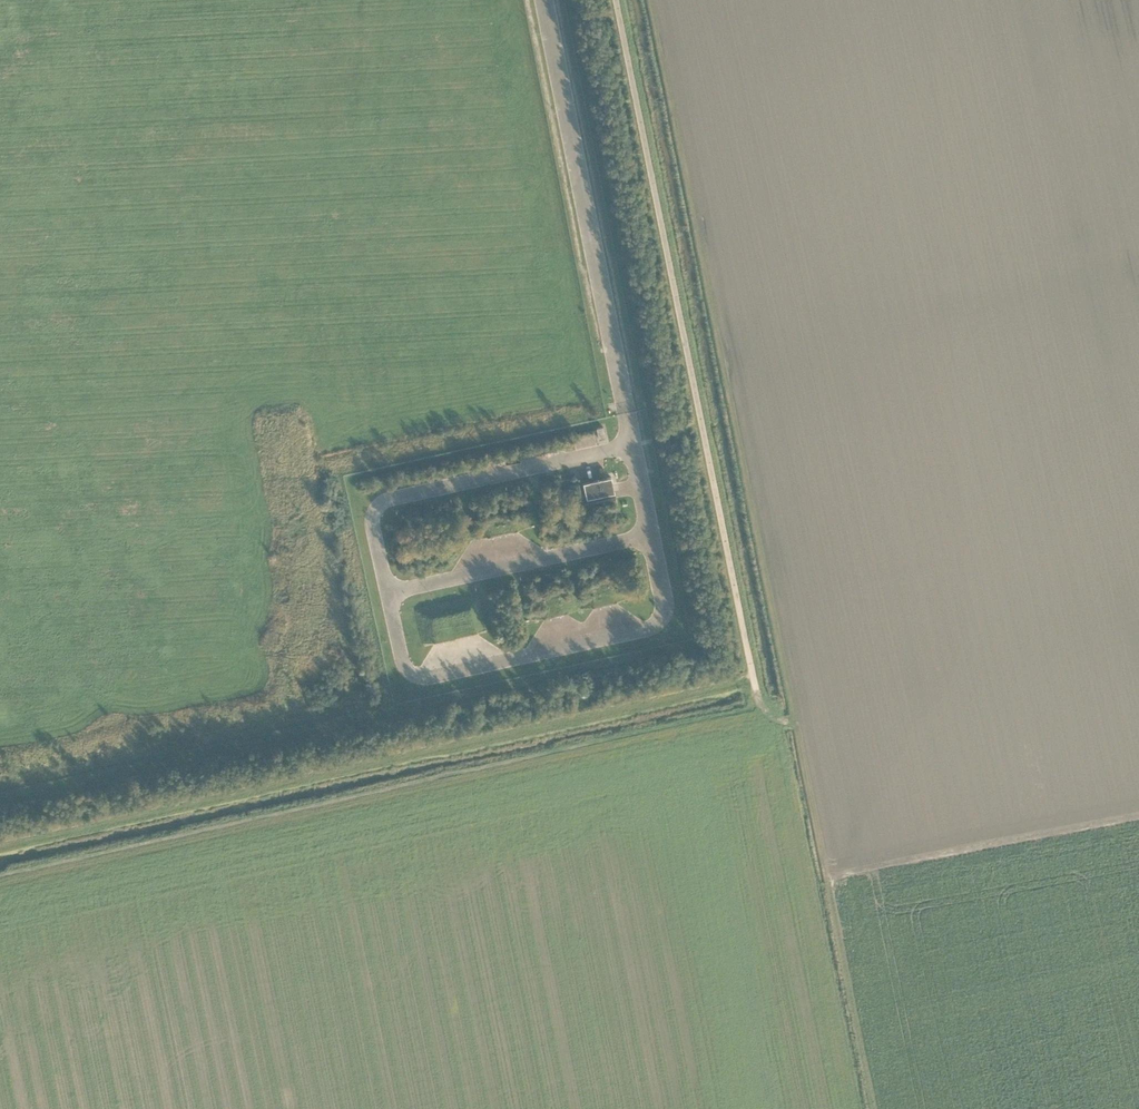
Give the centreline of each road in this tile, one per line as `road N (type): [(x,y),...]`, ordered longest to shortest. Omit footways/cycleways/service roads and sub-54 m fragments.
road 1 (track): [(0,847),(751,675),(616,0)]

